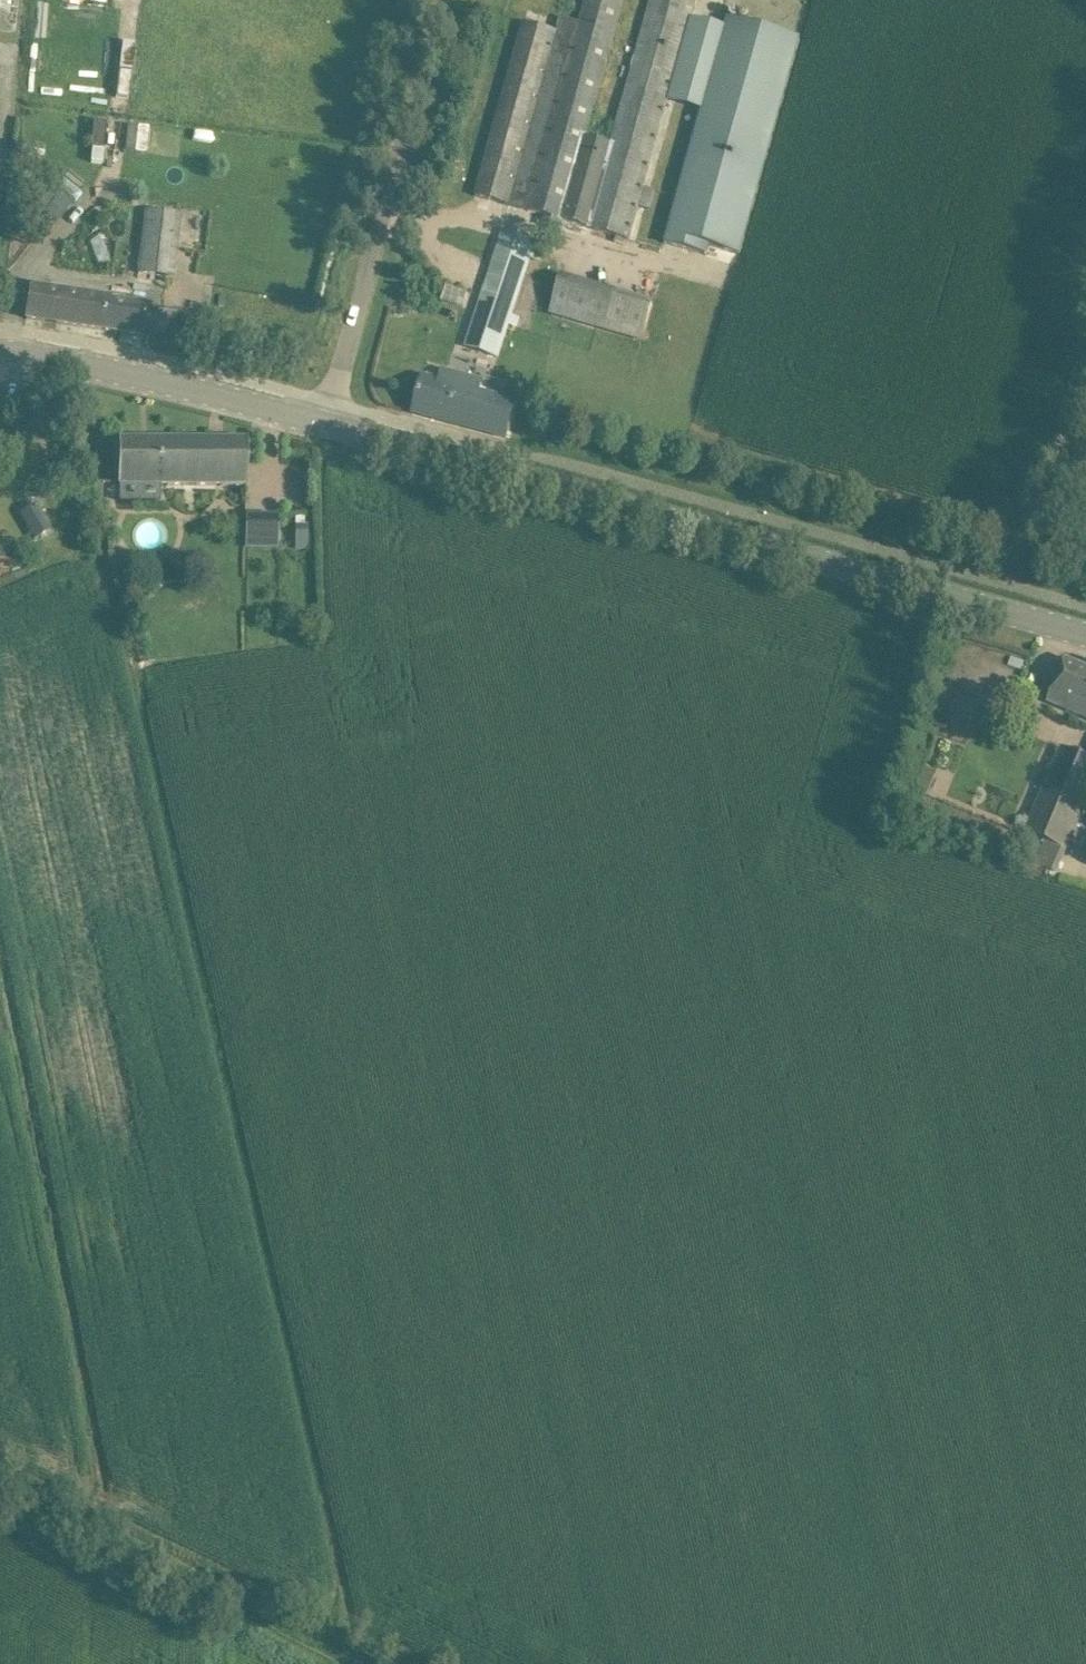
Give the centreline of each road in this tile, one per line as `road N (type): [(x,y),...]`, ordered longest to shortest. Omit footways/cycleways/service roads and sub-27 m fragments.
road 1 (tertiary): [(1085,633),(321,421)]
road 2 (unclassified): [(321,421),(450,0)]
road 3 (track): [(0,1488),(352,1663)]
road 4 (tertiary): [(321,421),(161,379),(0,351)]

